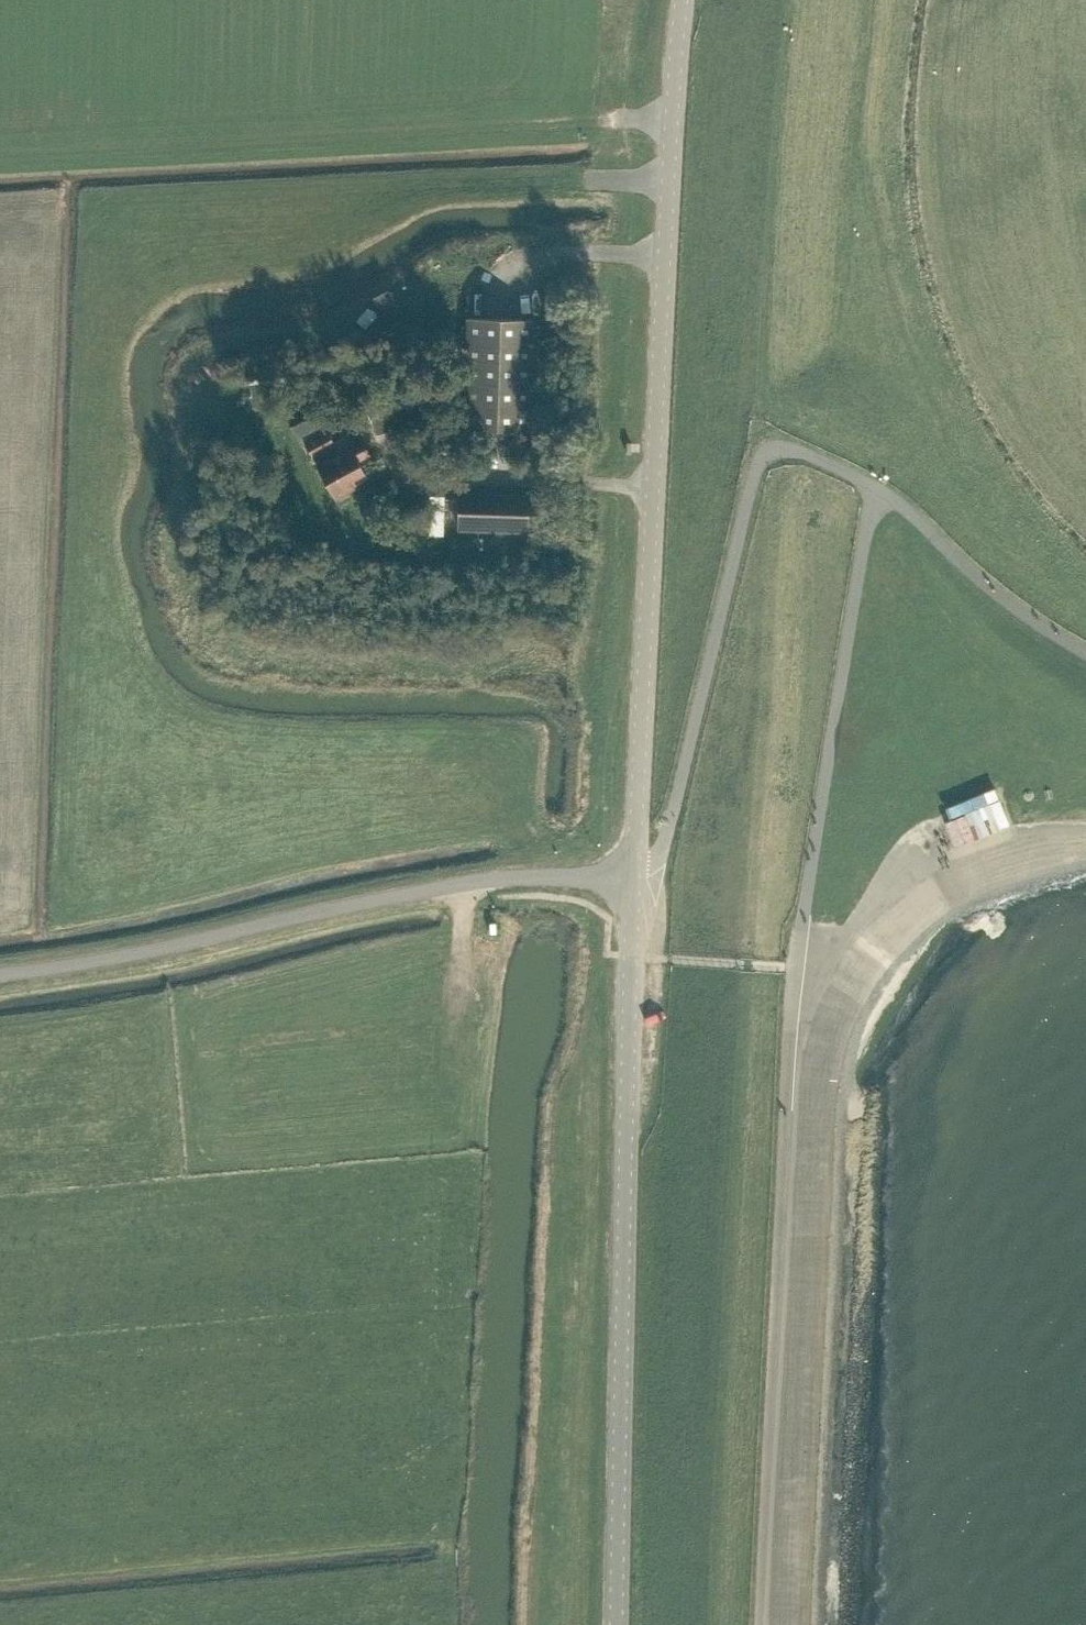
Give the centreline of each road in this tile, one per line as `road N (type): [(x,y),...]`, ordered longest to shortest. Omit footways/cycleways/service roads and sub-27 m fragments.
road 1 (tertiary): [(633,878),(684,0)]
road 2 (tertiary): [(610,1624),(633,878)]
road 3 (unclassified): [(0,977),(409,892),(531,876),(633,878)]

